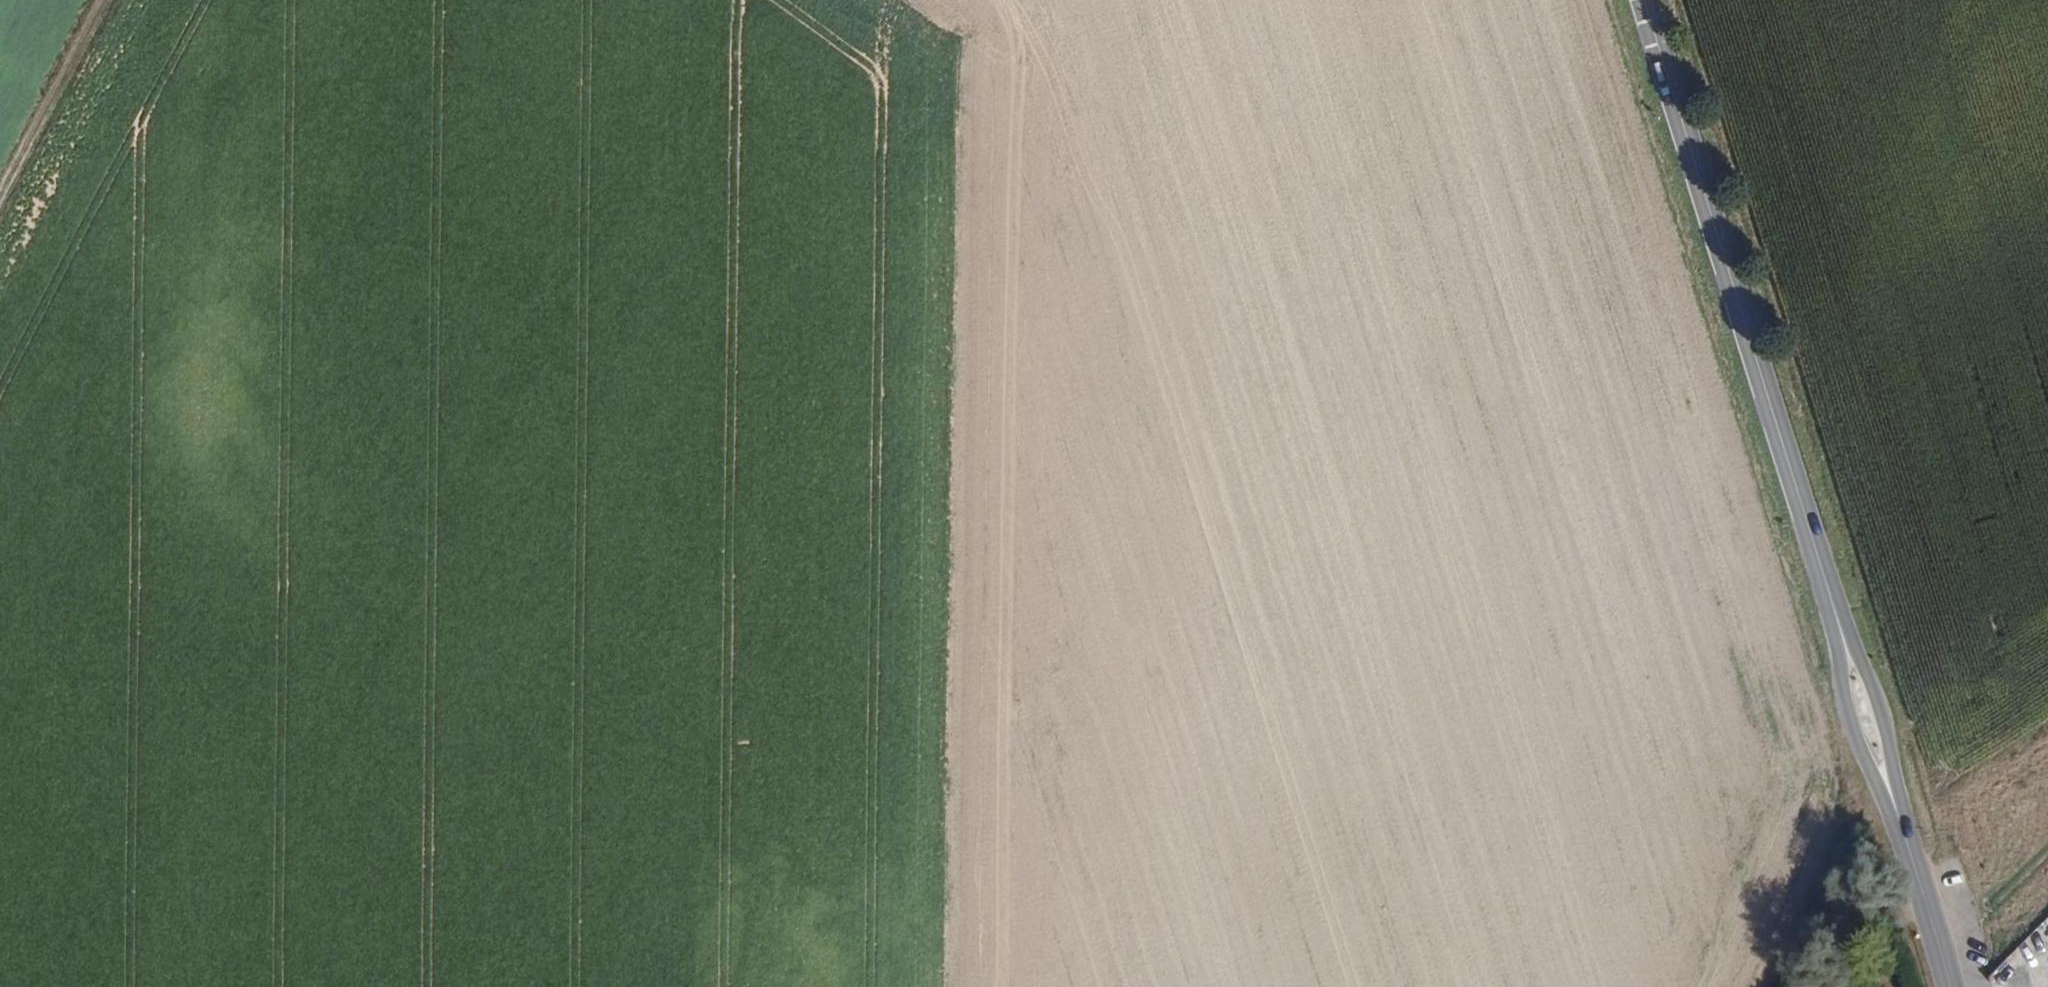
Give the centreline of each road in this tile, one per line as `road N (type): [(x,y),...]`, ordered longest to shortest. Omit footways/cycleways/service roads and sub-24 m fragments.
road 1 (secondary): [(1646,0),(1955,986)]
road 2 (track): [(129,0),(0,245)]

